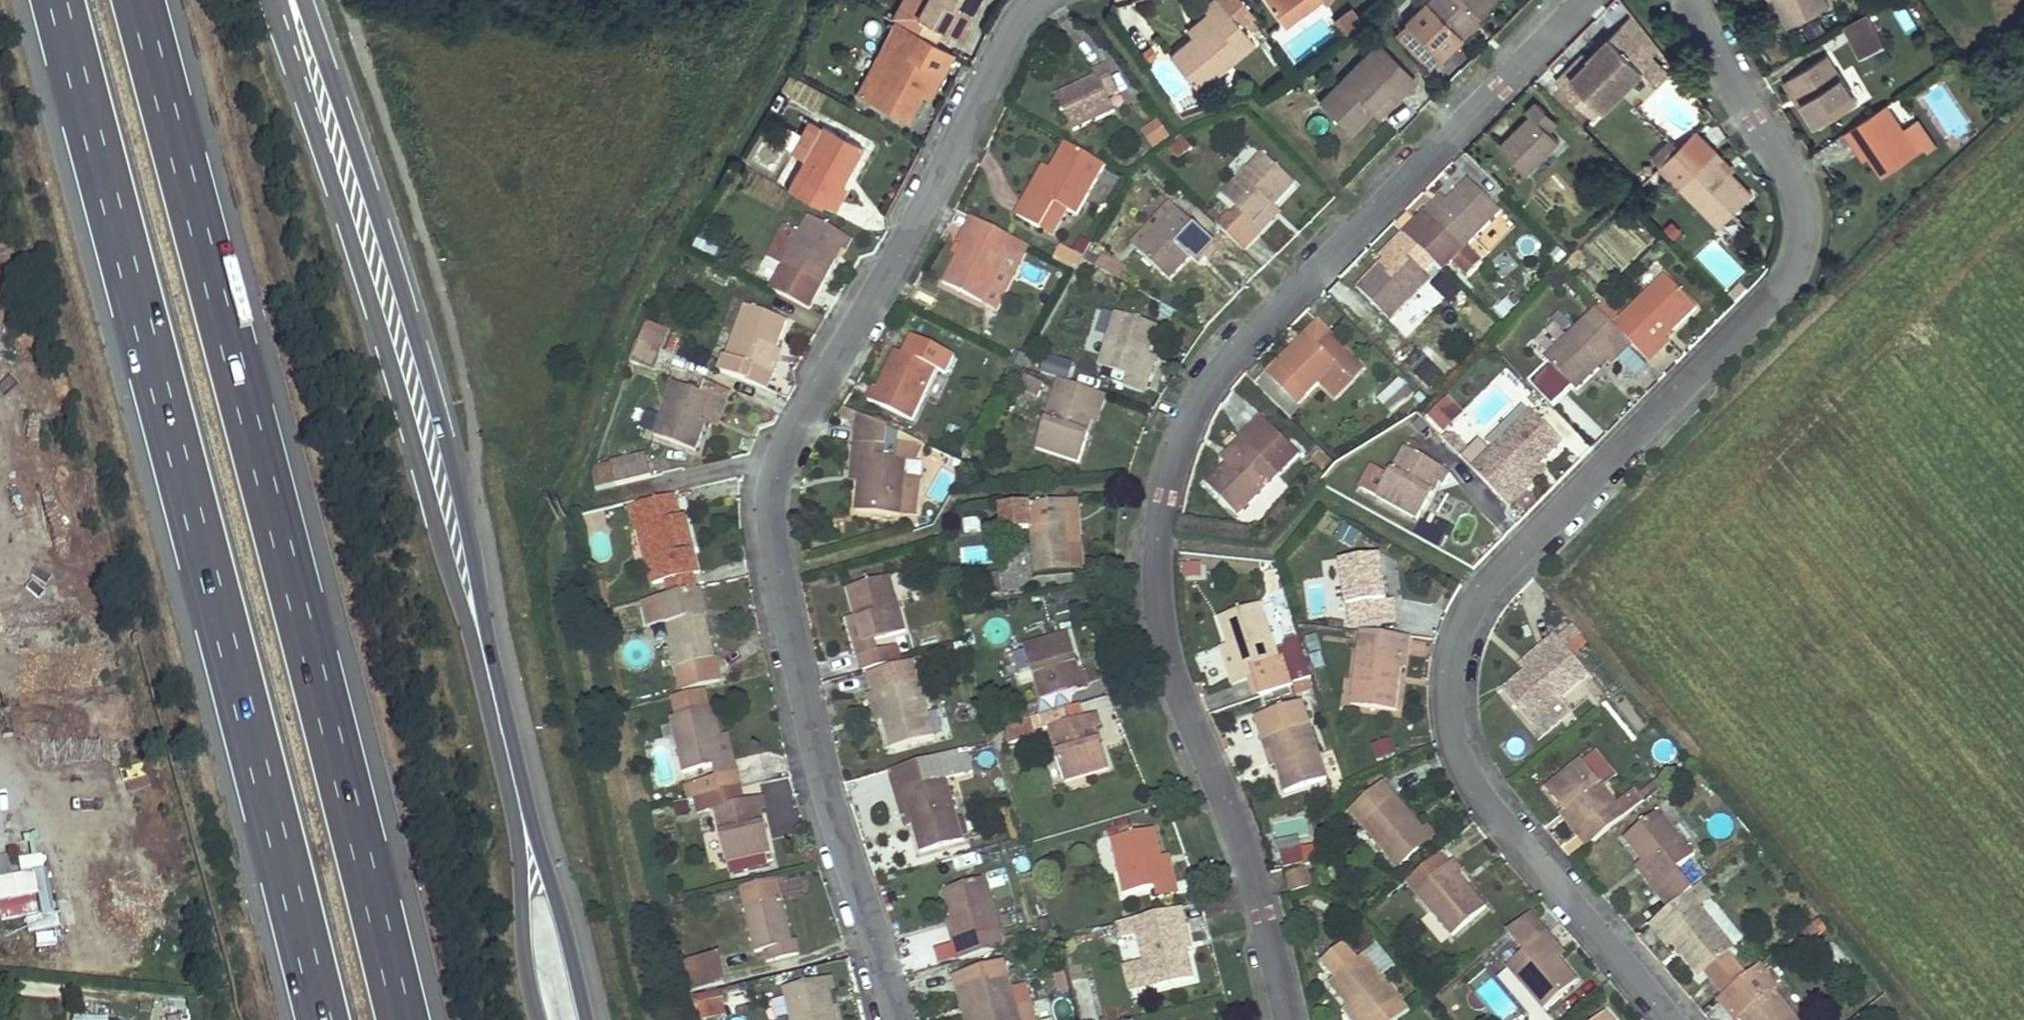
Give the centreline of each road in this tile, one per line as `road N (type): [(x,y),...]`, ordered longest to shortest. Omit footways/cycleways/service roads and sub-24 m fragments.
road 1 (residential): [(1667,1019),(1495,814),(1449,722),(1448,680),(1458,633),(1488,585),(1787,280),(1802,239),(1798,195),(1694,0)]
road 2 (residential): [(1287,1019),(1263,906),(1173,651),(1158,540),(1192,431),(1369,222),(1591,0)]
road 3 (residential): [(1051,0),(1017,25),(783,448),(769,505),(895,1019)]
road 4 (motorway): [(58,0),(319,1019)]
road 5 (motorway): [(402,1019),(142,0)]
road 6 (secondary): [(525,832),(394,303),(292,0)]
road 7 (secondary): [(587,1019),(563,920),(525,832)]
road 8 (secondary): [(525,832),(526,939),(540,1019)]

